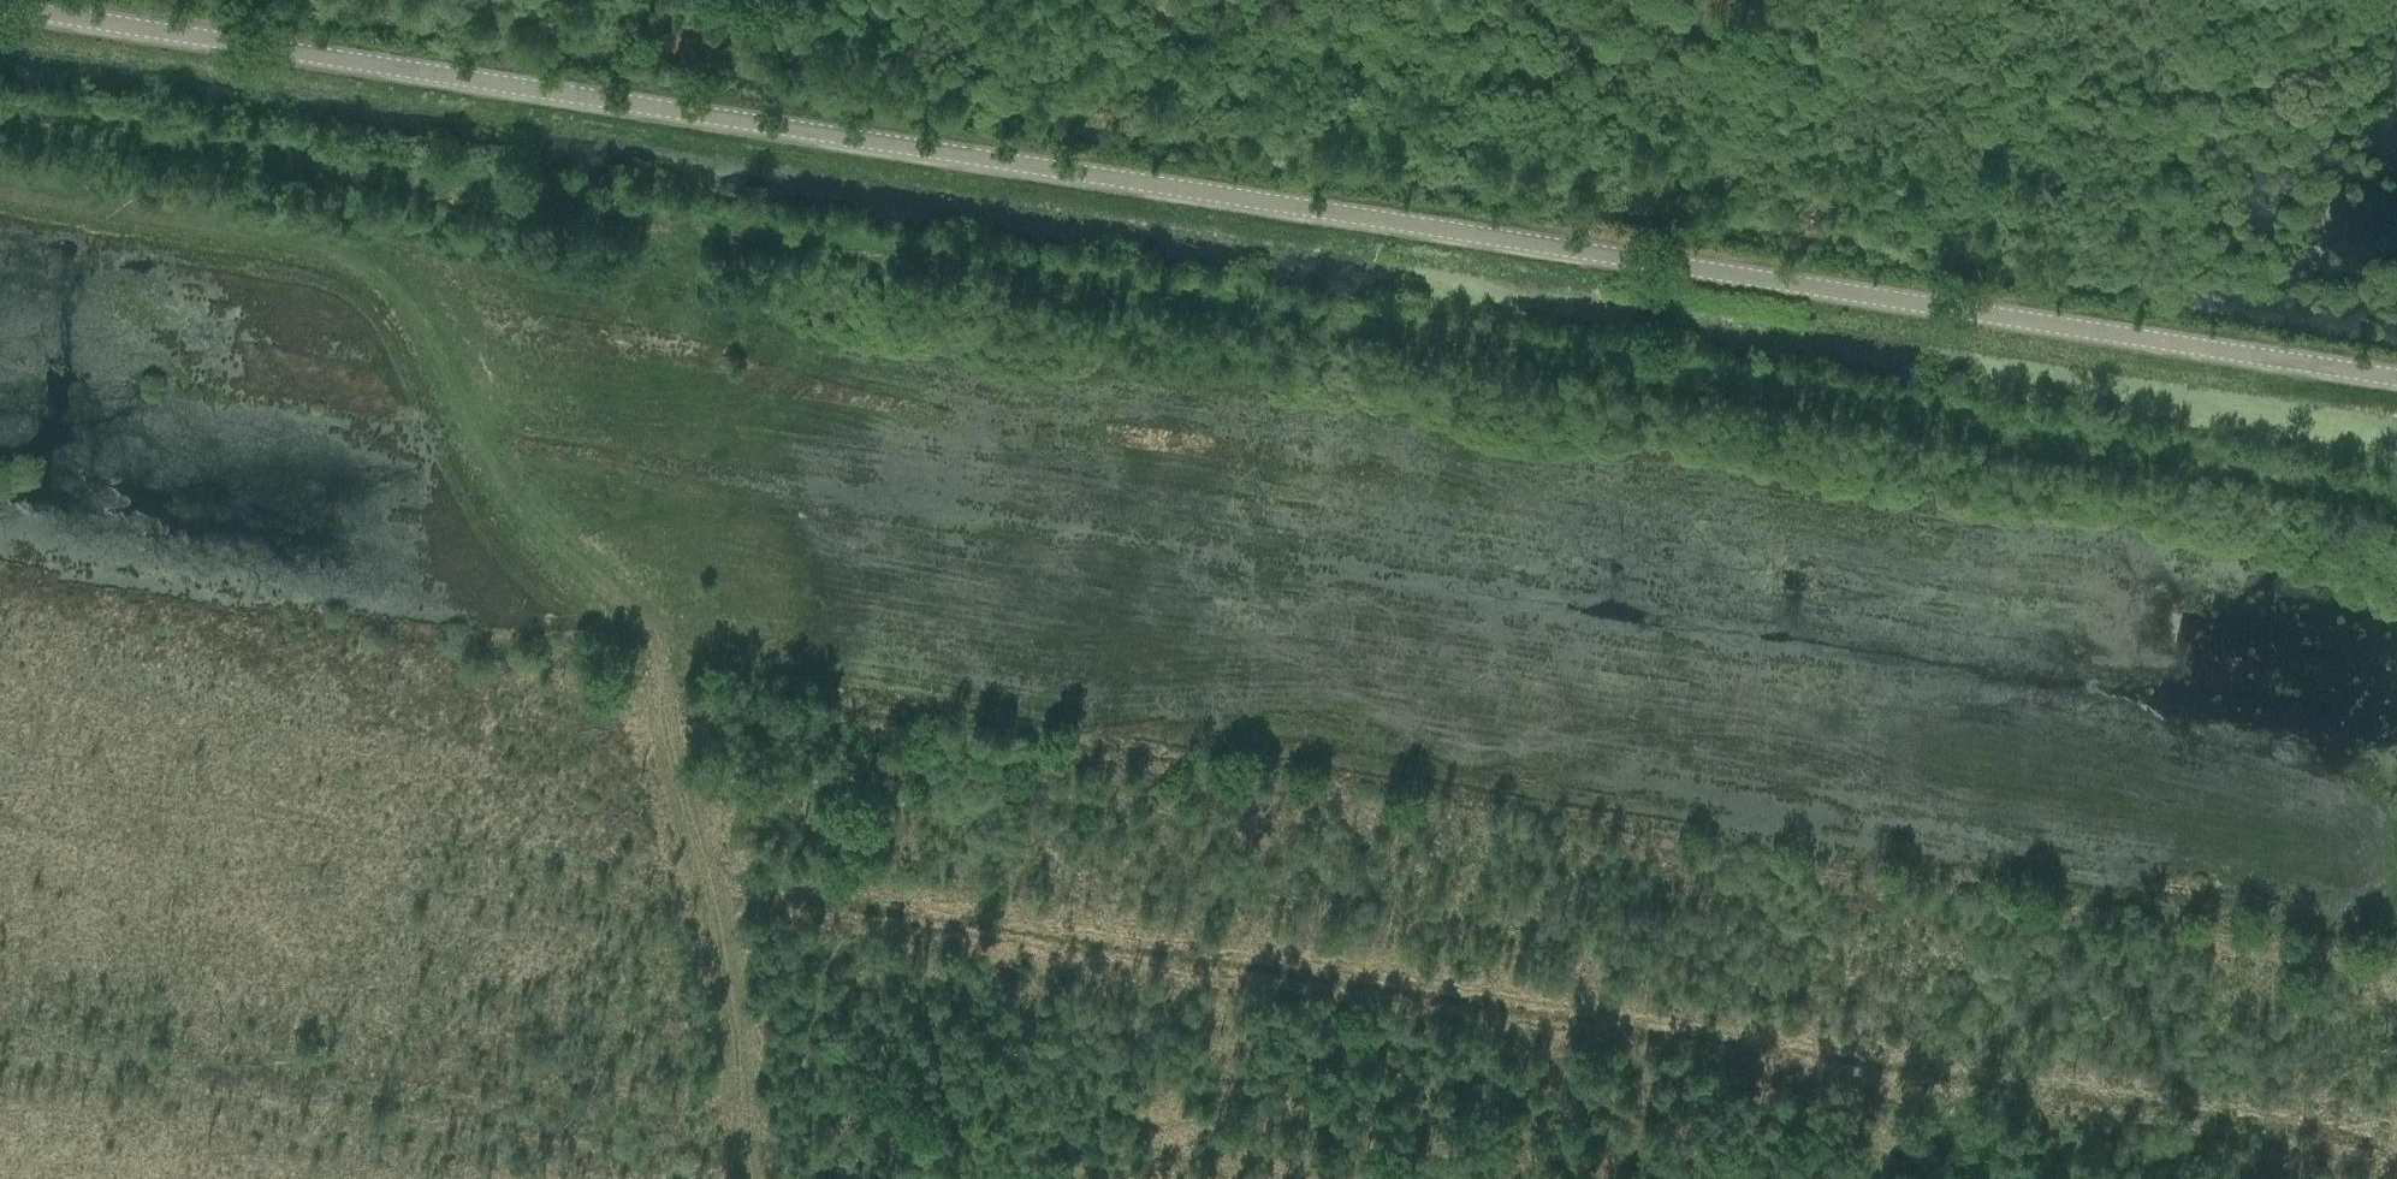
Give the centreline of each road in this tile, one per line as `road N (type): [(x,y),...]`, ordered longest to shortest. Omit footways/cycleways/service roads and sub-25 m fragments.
road 1 (tertiary): [(2396,378),(0,7)]

